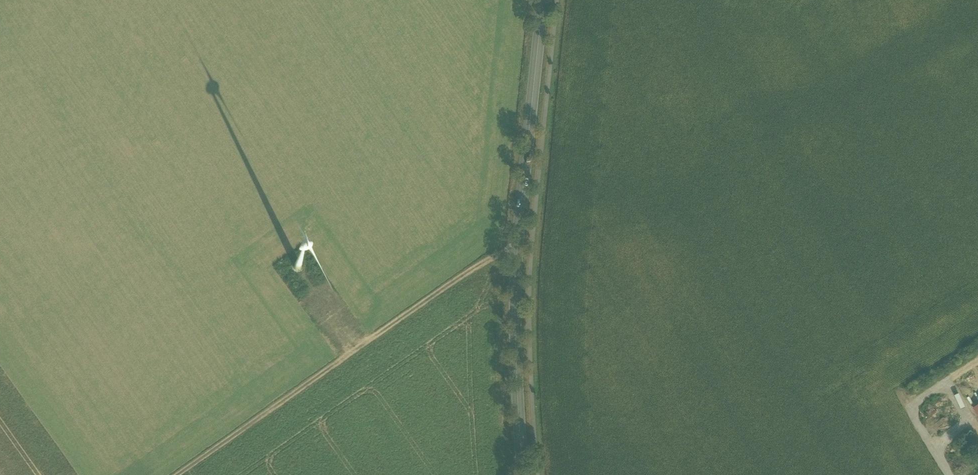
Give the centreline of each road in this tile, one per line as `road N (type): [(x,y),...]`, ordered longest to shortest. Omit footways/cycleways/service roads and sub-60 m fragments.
road 1 (secondary): [(525,474),(517,240),(546,0)]
road 2 (track): [(172,474),(517,240)]

